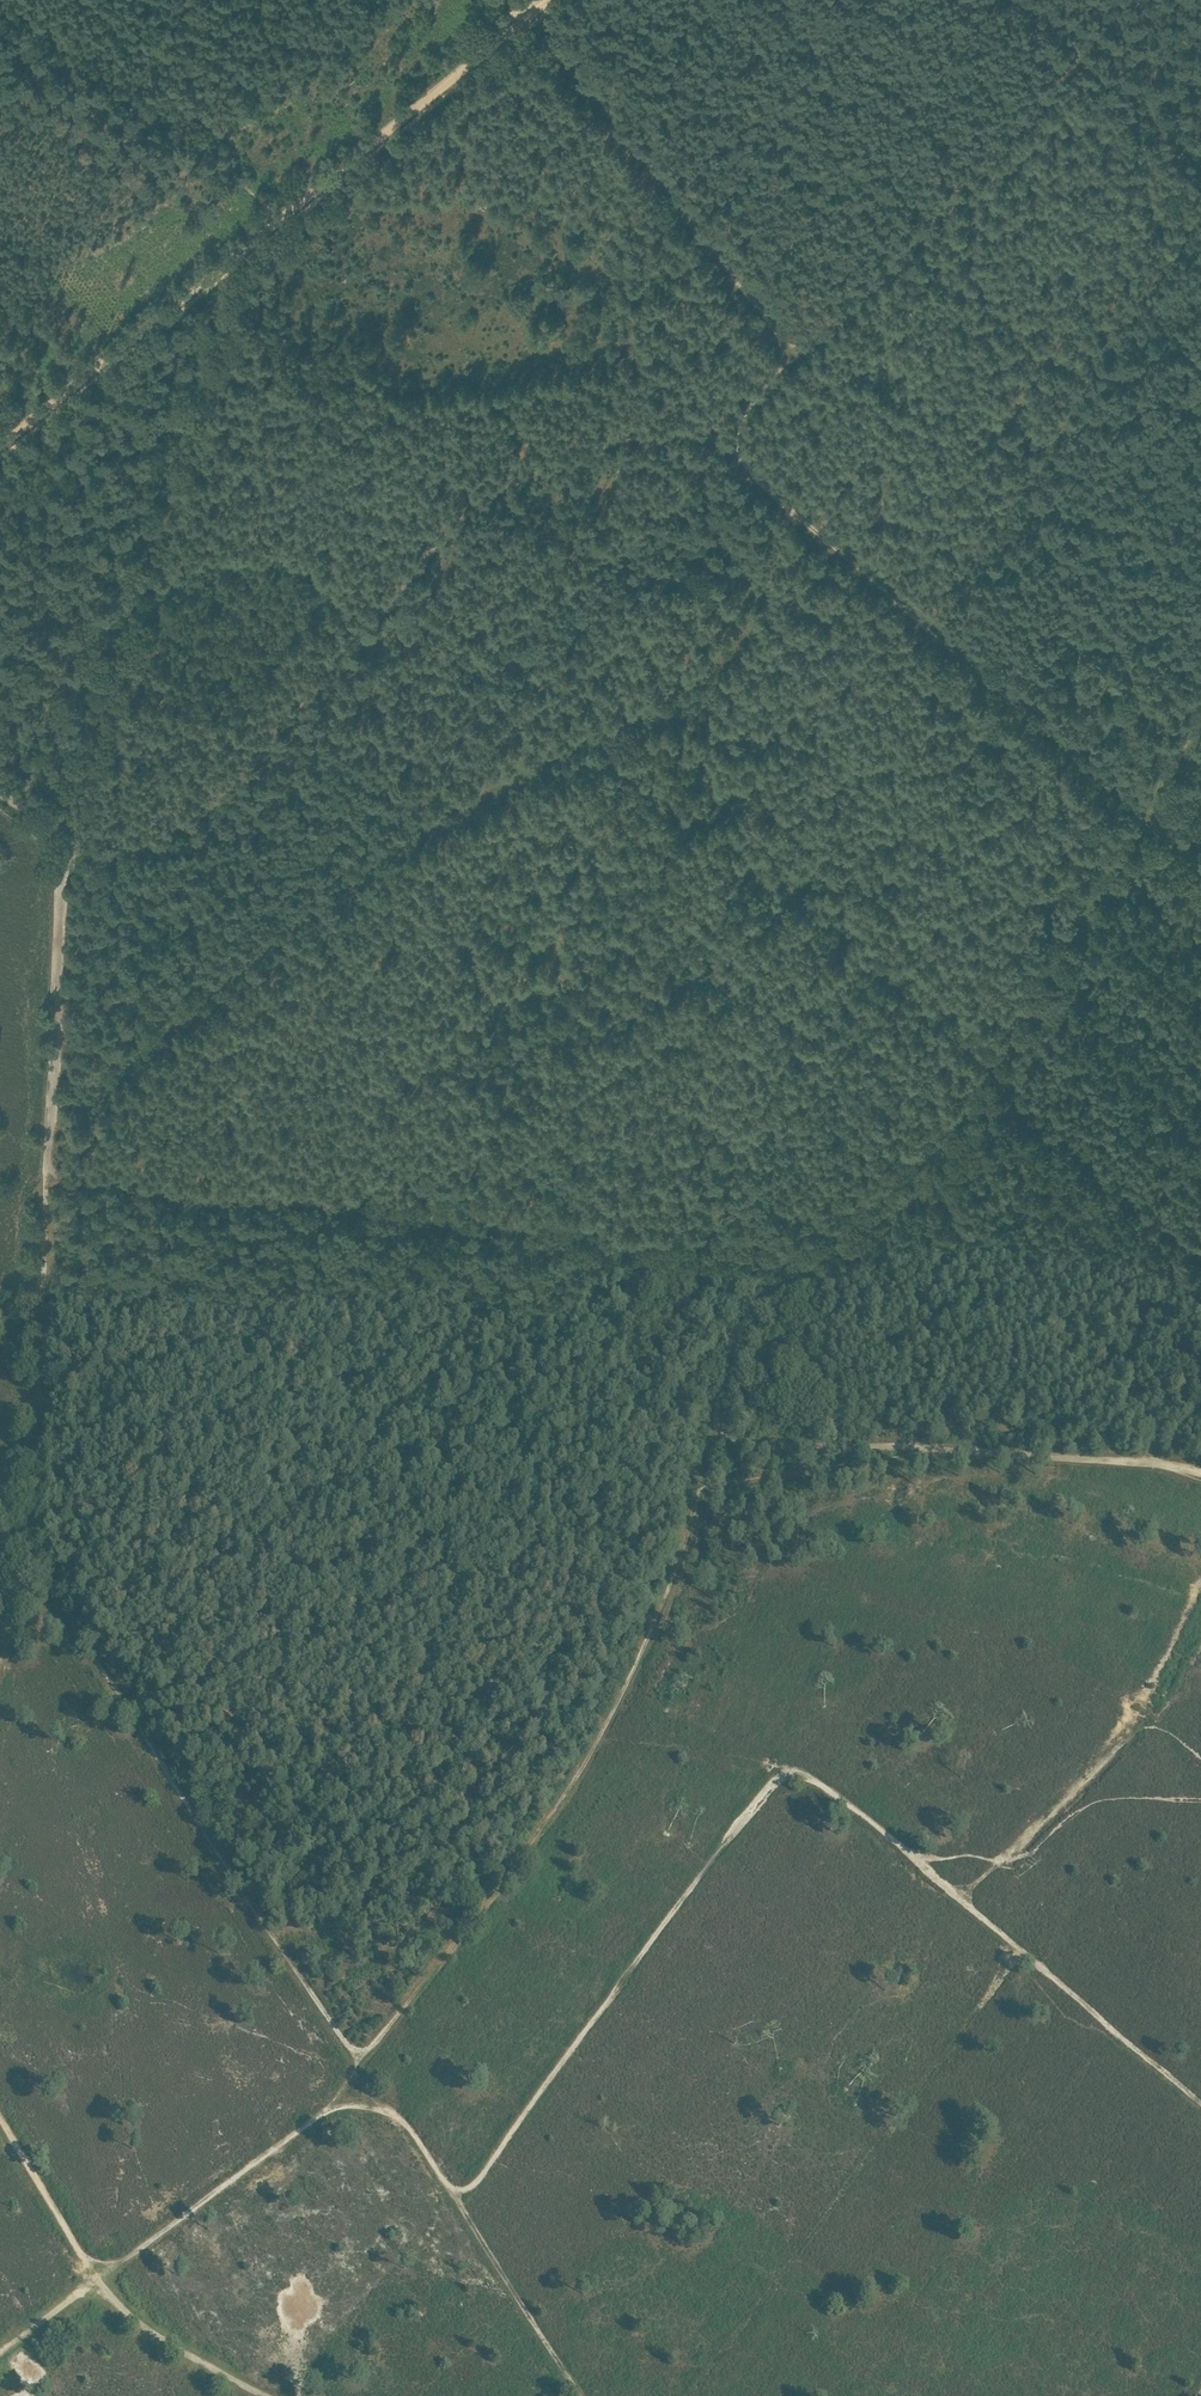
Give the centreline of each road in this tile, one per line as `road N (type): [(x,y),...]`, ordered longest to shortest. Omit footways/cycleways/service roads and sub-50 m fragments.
road 1 (track): [(1133,813),(955,1094),(782,1280),(700,1429),(691,1501),(649,1634),(611,1717),(570,1789),(360,2065)]
road 2 (track): [(360,2065),(30,1540),(65,842)]
road 3 (track): [(65,842),(129,867),(181,825),(489,489),(552,463),(694,429),(726,436)]
road 4 (track): [(726,436),(740,460),(1133,813)]
road 5 (track): [(1200,1466),(1042,1445),(700,1429)]
road 6 (track): [(794,358),(537,19)]
road 7 (track): [(794,358),(1080,61)]
road 8 (track): [(0,449),(288,211)]
road 9 (track): [(92,2277),(275,2140),(360,2065)]
road 10 (track): [(288,211),(532,11)]
road 11 (track): [(92,2277),(144,2327),(270,2395)]
road 12 (track): [(806,1247),(716,1229),(594,1226)]
road 13 (track): [(92,2277),(0,2124)]
road 14 (track): [(1080,61),(1200,163)]
road 15 (track): [(1133,813),(1200,710)]

